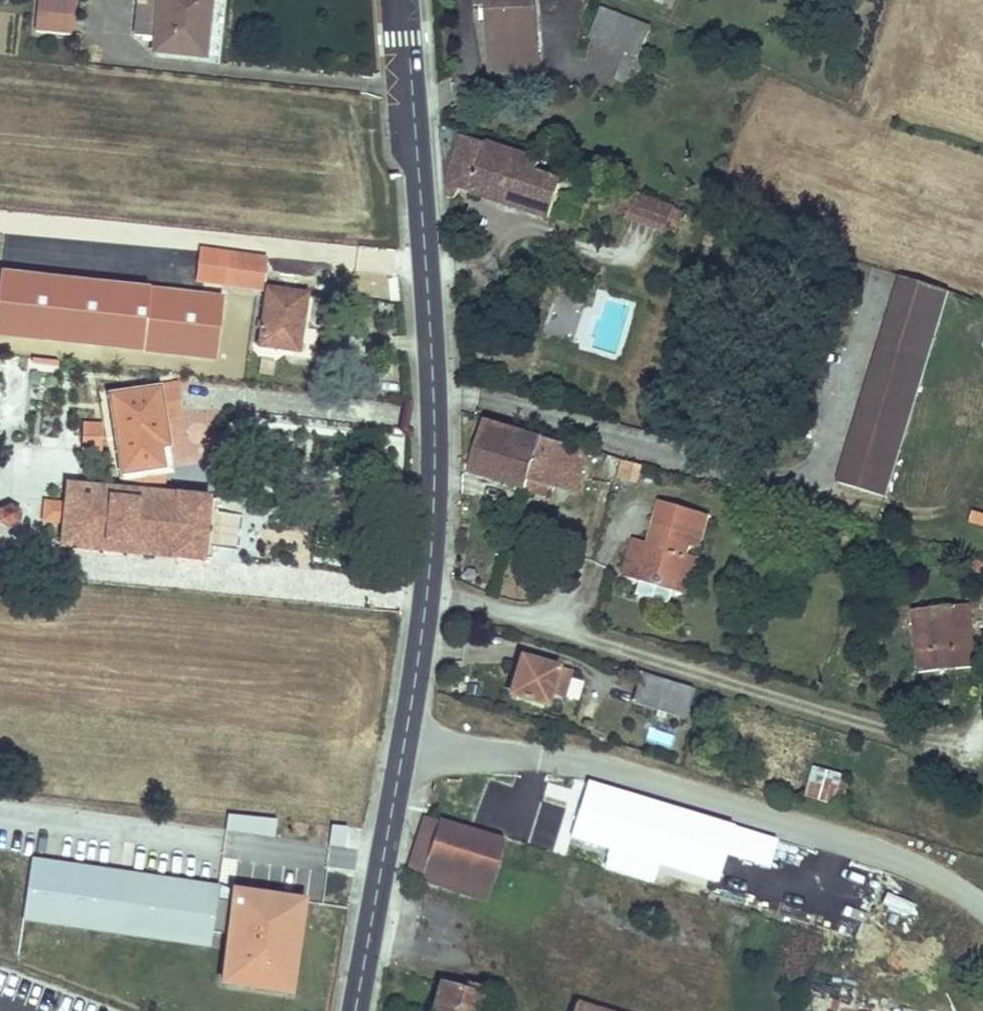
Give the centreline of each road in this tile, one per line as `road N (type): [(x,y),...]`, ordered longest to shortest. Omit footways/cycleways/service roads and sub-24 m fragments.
road 1 (secondary): [(402,0),(431,443),(426,580),(355,1010)]

